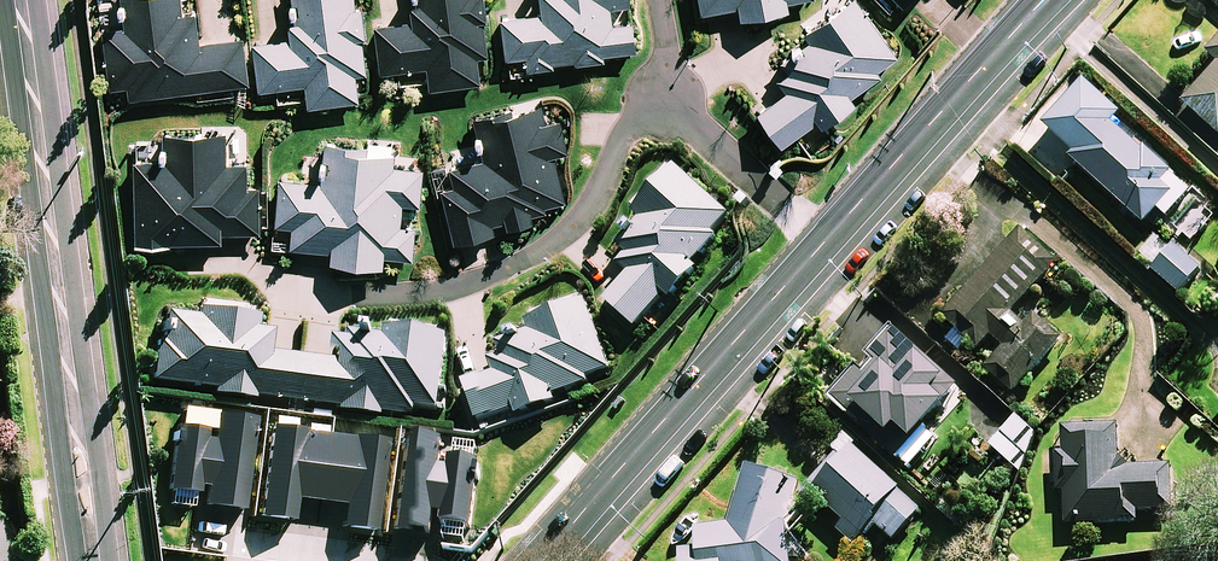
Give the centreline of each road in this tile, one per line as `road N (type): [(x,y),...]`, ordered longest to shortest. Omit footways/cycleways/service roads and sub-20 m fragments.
road 1 (tertiary): [(21,0),(94,560)]
road 2 (residential): [(201,263),(245,260),(291,289),(361,300),(507,271),(571,234),(594,204),(635,121),(666,101)]
road 3 (tertiary): [(541,560),(822,245)]
road 4 (tertiary): [(822,245),(1042,0)]
road 5 (residential): [(822,245),(666,101)]
road 6 (residential): [(198,537),(378,560)]

